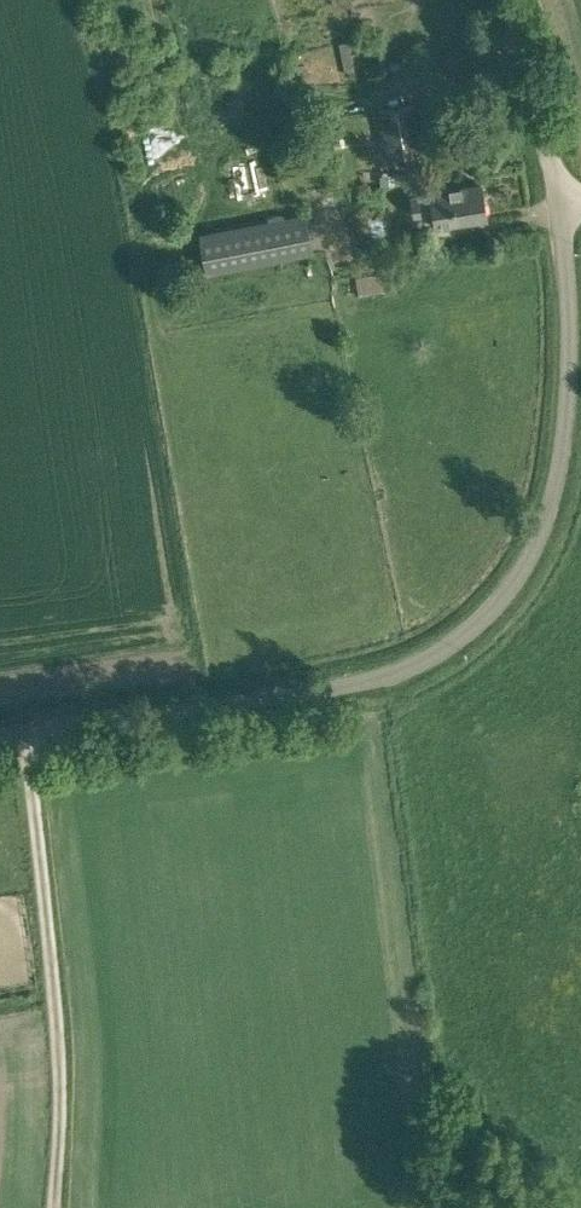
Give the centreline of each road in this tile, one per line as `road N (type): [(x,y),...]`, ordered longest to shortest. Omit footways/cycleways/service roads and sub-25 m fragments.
road 1 (unclassified): [(0,733),(372,683),(434,659),(514,584),(557,486),(568,317),(556,192),(506,0)]
road 2 (track): [(52,1207),(55,989),(27,729)]

